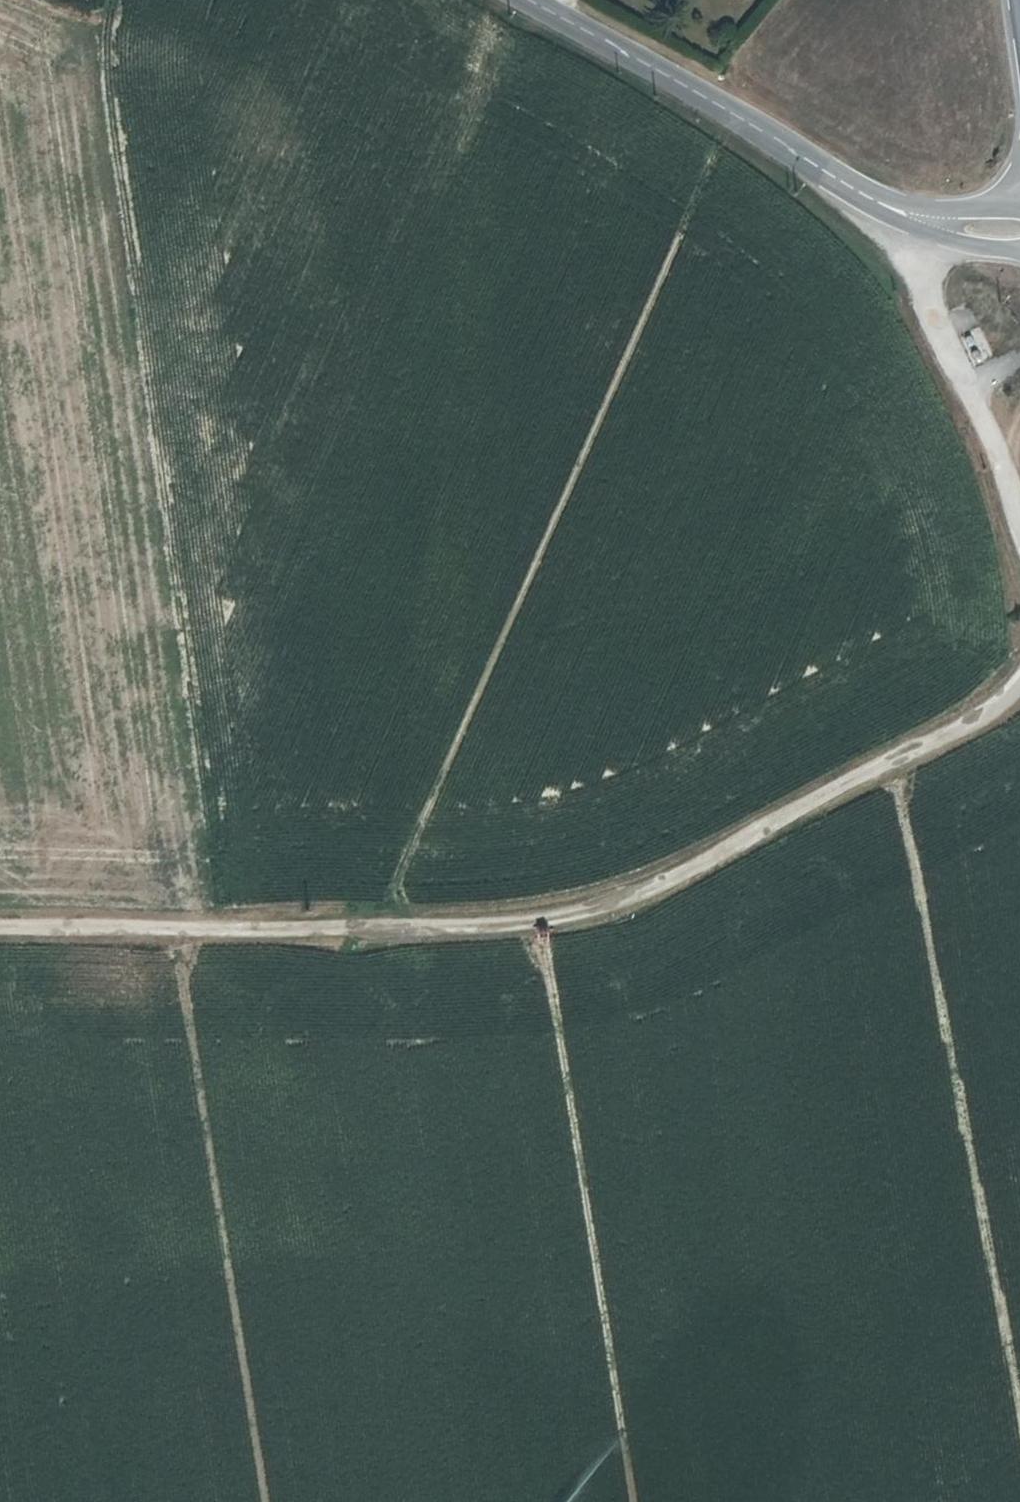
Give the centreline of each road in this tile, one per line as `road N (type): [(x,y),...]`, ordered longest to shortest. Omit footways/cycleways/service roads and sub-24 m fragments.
road 1 (tertiary): [(1019,234),(916,218),(857,191),(532,0)]

